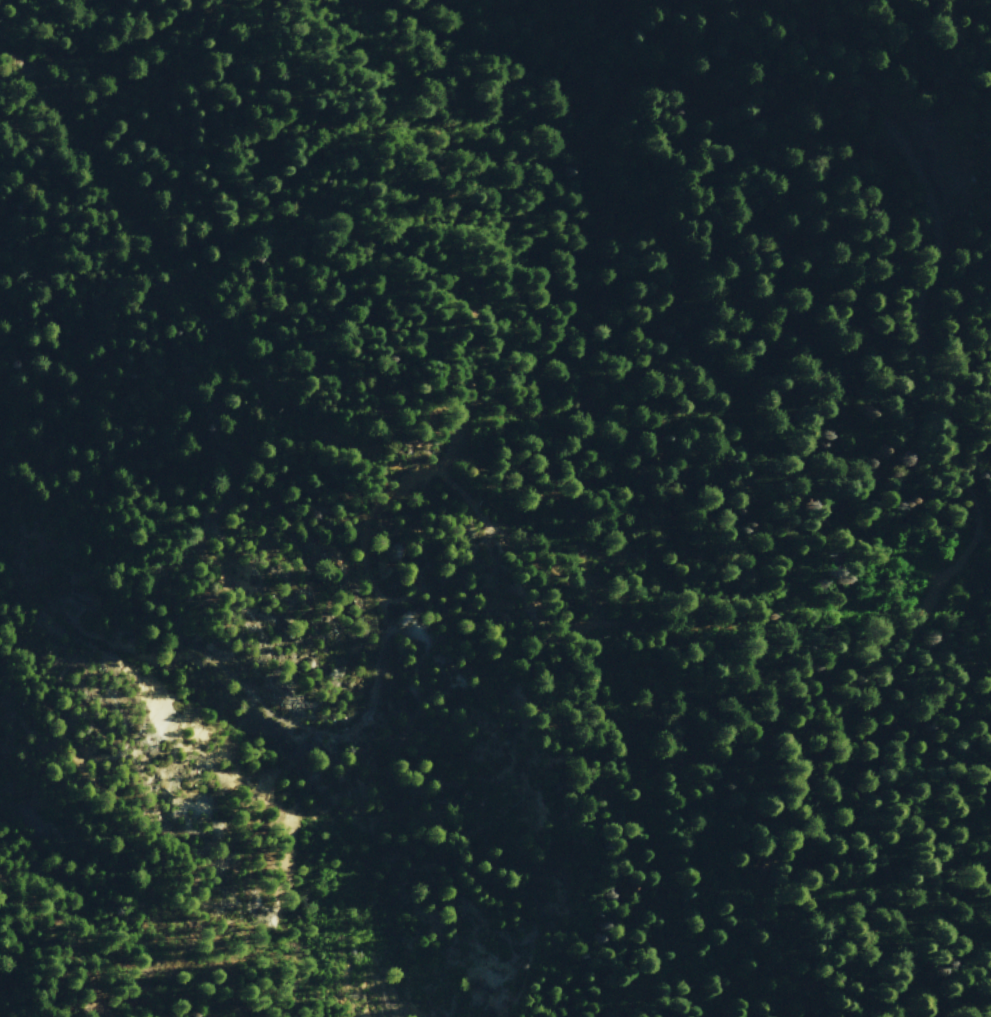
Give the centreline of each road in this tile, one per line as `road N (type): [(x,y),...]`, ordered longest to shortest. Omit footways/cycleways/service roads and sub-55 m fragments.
road 1 (residential): [(797,0),(842,81),(902,128),(929,176),(946,242),(935,352),(972,453),(982,529),(973,562),(874,699),(795,830),(774,881),(770,917),(829,1016)]

